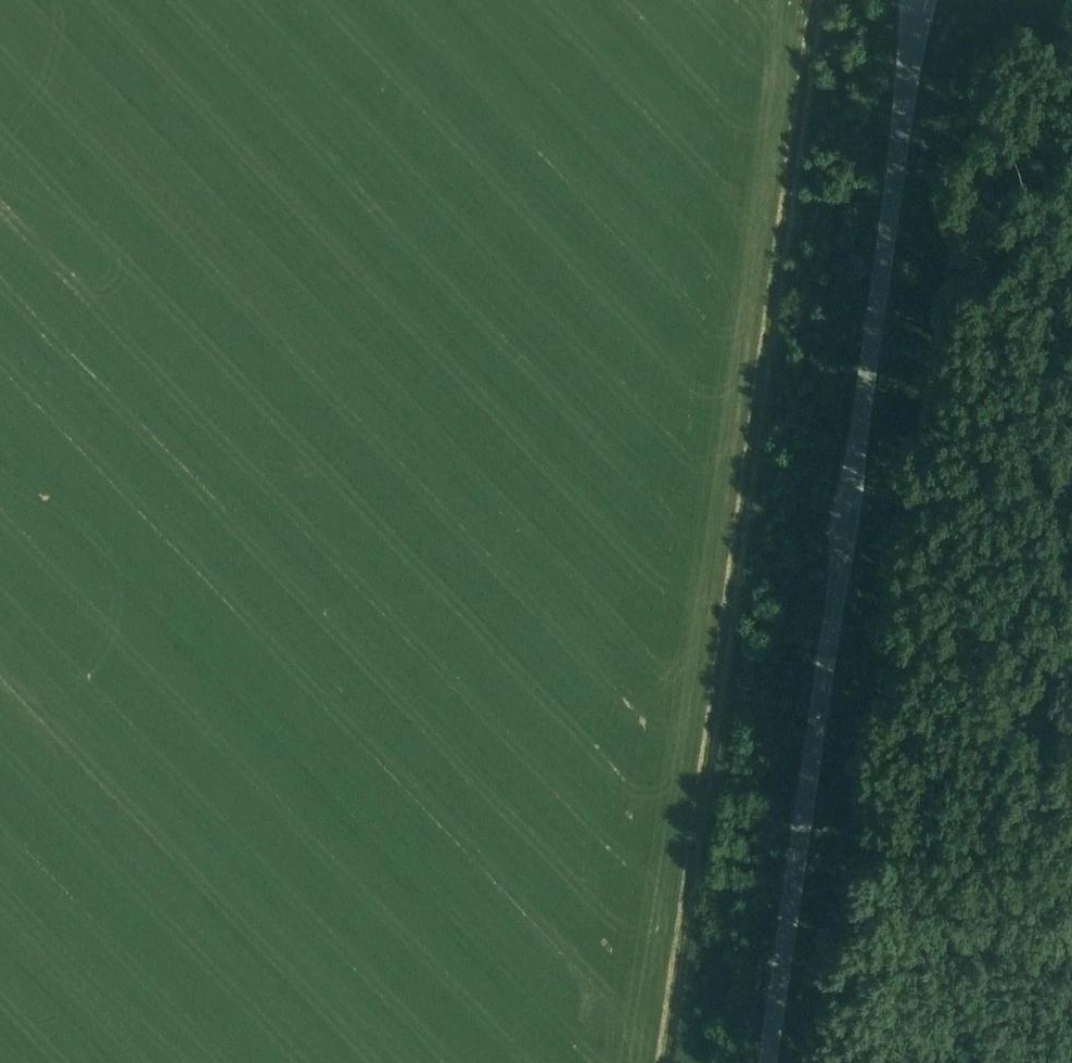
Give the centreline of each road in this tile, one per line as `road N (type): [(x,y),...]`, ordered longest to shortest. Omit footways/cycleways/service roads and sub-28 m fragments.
road 1 (tertiary): [(776,1062),(864,459),(948,0)]

